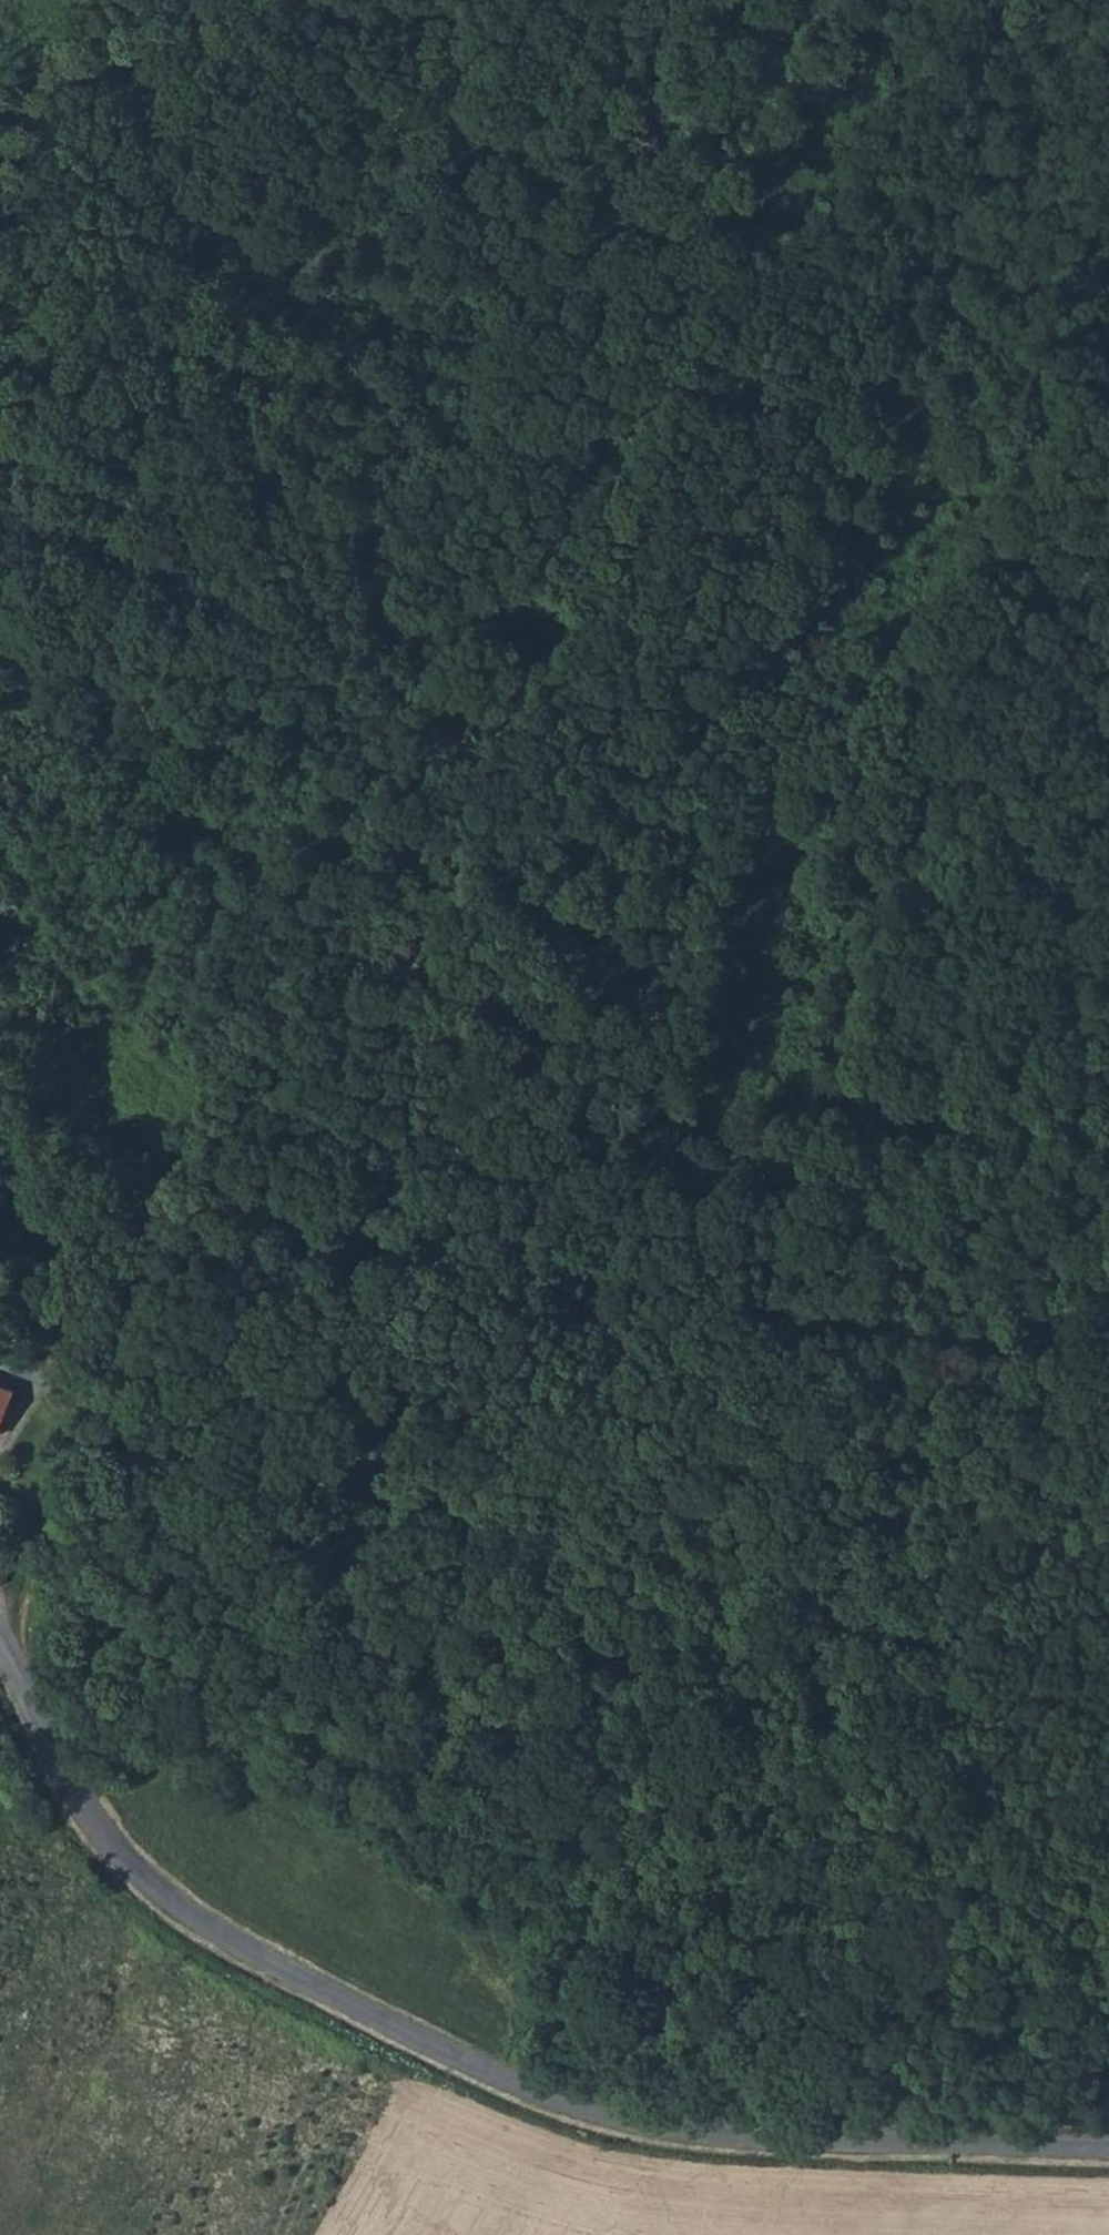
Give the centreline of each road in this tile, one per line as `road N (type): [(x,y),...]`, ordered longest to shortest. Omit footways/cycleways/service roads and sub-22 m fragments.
road 1 (unclassified): [(0,1651),(62,1778),(114,1853),(214,1934),(391,2031),(573,2113),(680,2135),(1108,2153)]

